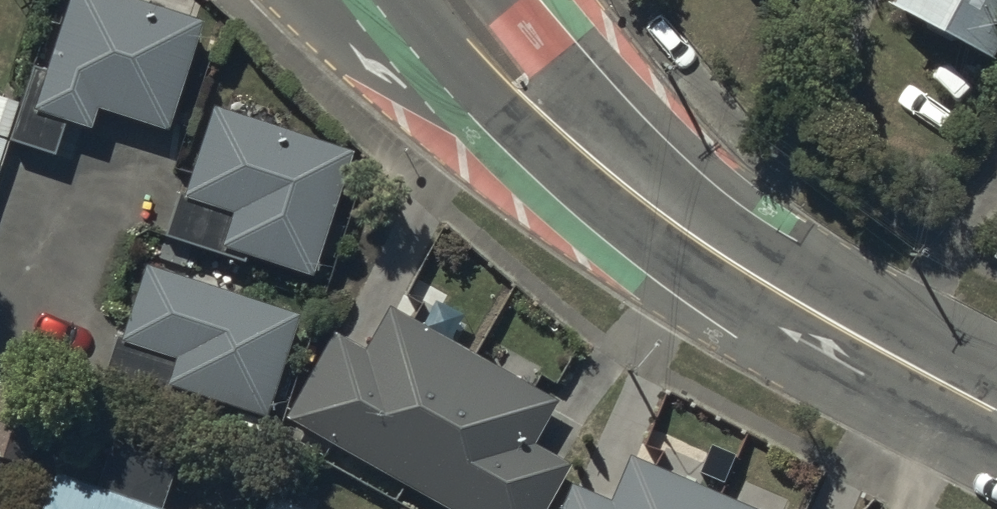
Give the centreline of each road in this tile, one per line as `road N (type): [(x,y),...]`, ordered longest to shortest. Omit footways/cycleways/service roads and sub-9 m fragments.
road 1 (tertiary): [(996,410),(771,287),(666,219),(546,120)]
road 2 (trunk): [(546,120),(385,77),(307,0)]
road 3 (tertiary): [(546,120),(446,0)]
road 4 (trunk): [(509,0),(546,120)]

